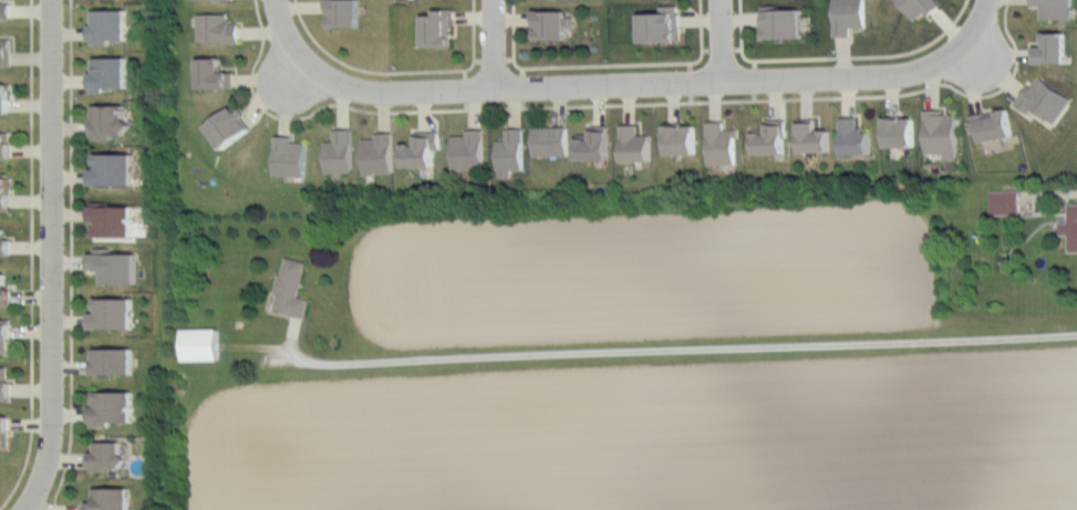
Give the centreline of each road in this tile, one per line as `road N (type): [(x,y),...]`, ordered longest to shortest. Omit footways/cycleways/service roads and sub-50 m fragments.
road 1 (residential): [(963,52),(942,67),(862,83),(383,94),(336,85),(302,62)]
road 2 (residential): [(50,0),(53,423),(46,465),(24,509)]

